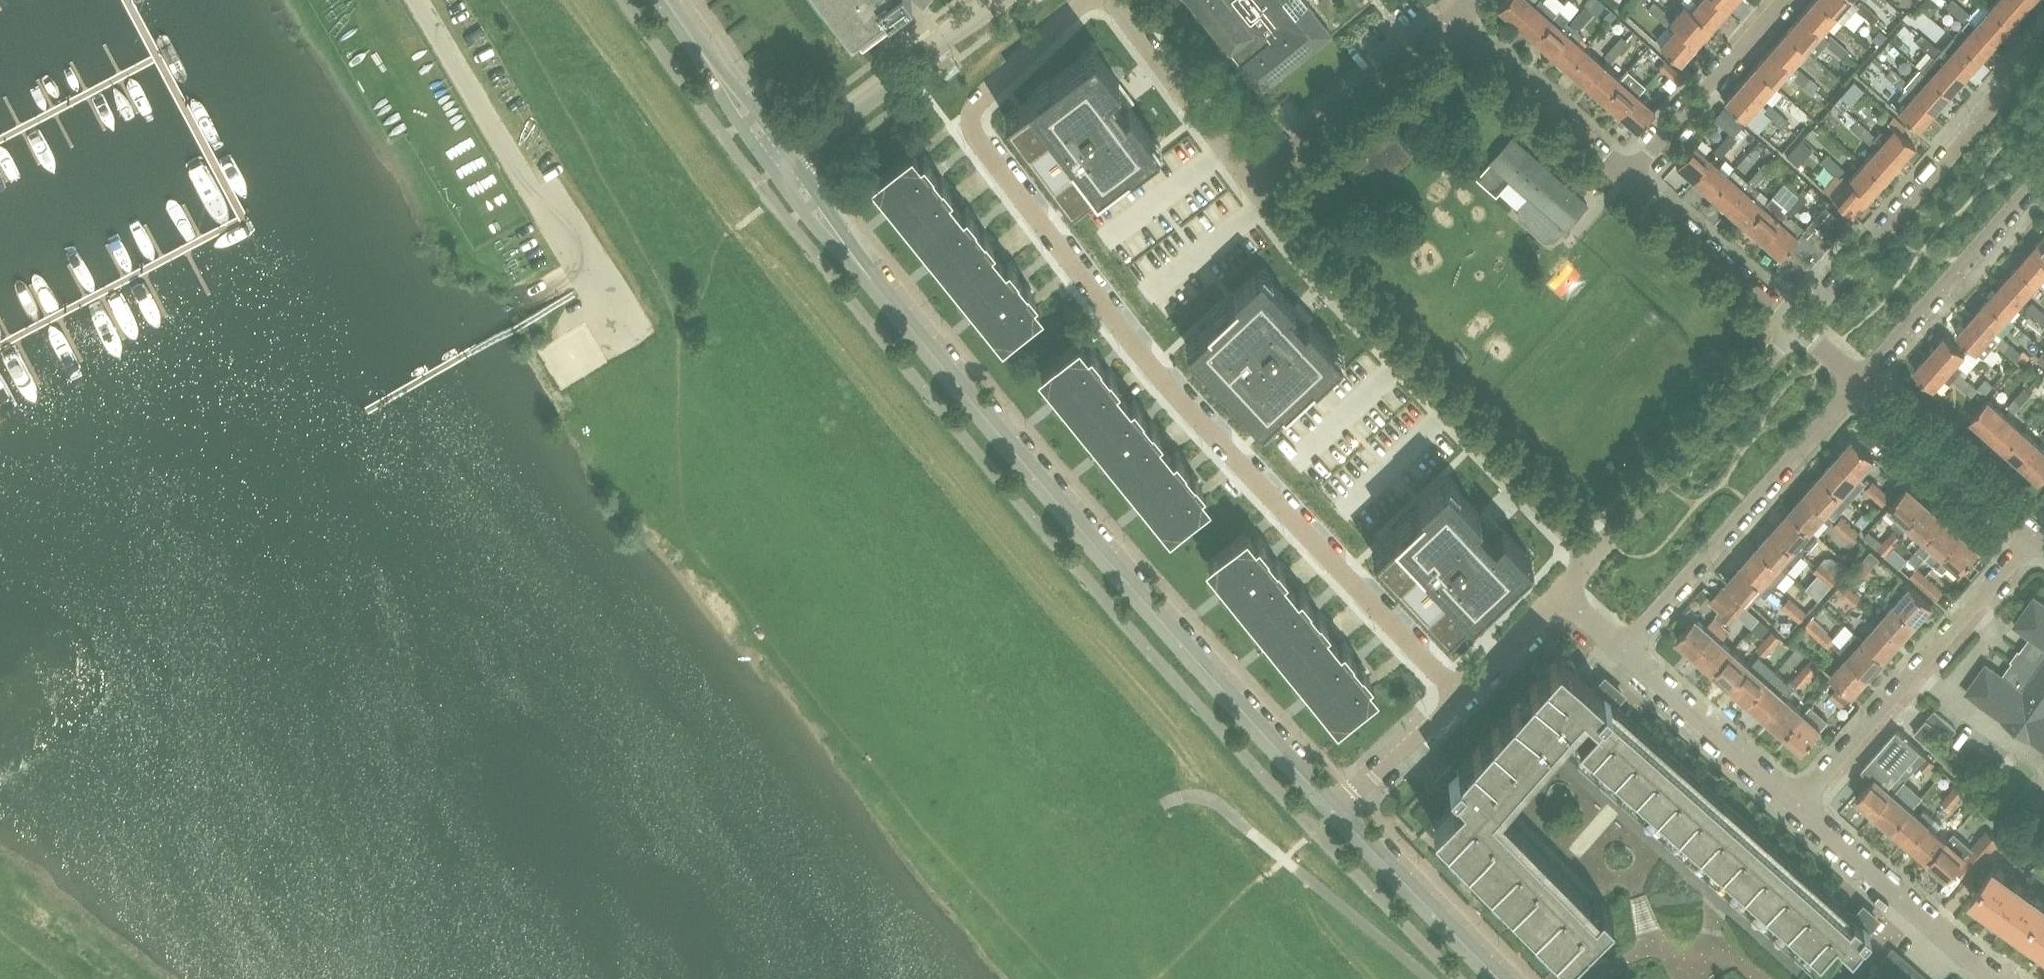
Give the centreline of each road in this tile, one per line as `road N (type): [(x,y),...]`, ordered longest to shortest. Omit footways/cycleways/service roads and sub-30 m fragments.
road 1 (residential): [(1460,697),(1195,418),(974,139),(966,123),(974,105),(1081,0)]
road 2 (tertiary): [(1336,810),(1042,485),(781,163)]
road 3 (residential): [(1591,558),(1249,184)]
road 4 (unclassified): [(420,0),(628,339)]
road 5 (residential): [(2043,46),(1797,327)]
road 6 (residential): [(1624,652),(1861,382)]
road 7 (residential): [(1799,809),(2034,538)]
road 8 (residential): [(1797,327),(1591,558)]
road 9 (residential): [(1861,382),(2043,174)]
road 10 (residential): [(781,163),(994,0)]
road 11 (residential): [(1997,978),(1799,809)]
road 12 (residential): [(1249,184),(1448,22)]
road 13 (residential): [(1629,175),(1448,22)]
road 14 (residential): [(1799,809),(1624,652)]
road 15 (tertiary): [(1499,978),(1336,810)]
road 16 (residential): [(2034,538),(1861,382)]
road 17 (residential): [(1629,175),(1782,0)]
road 18 (residential): [(1249,184),(1110,0)]
road 19 (residential): [(1797,327),(1629,175)]
road 20 (tertiary): [(781,163),(665,0)]
road 21 (residential): [(1353,793),(1460,697)]
road 22 (residential): [(1560,594),(1460,697)]

